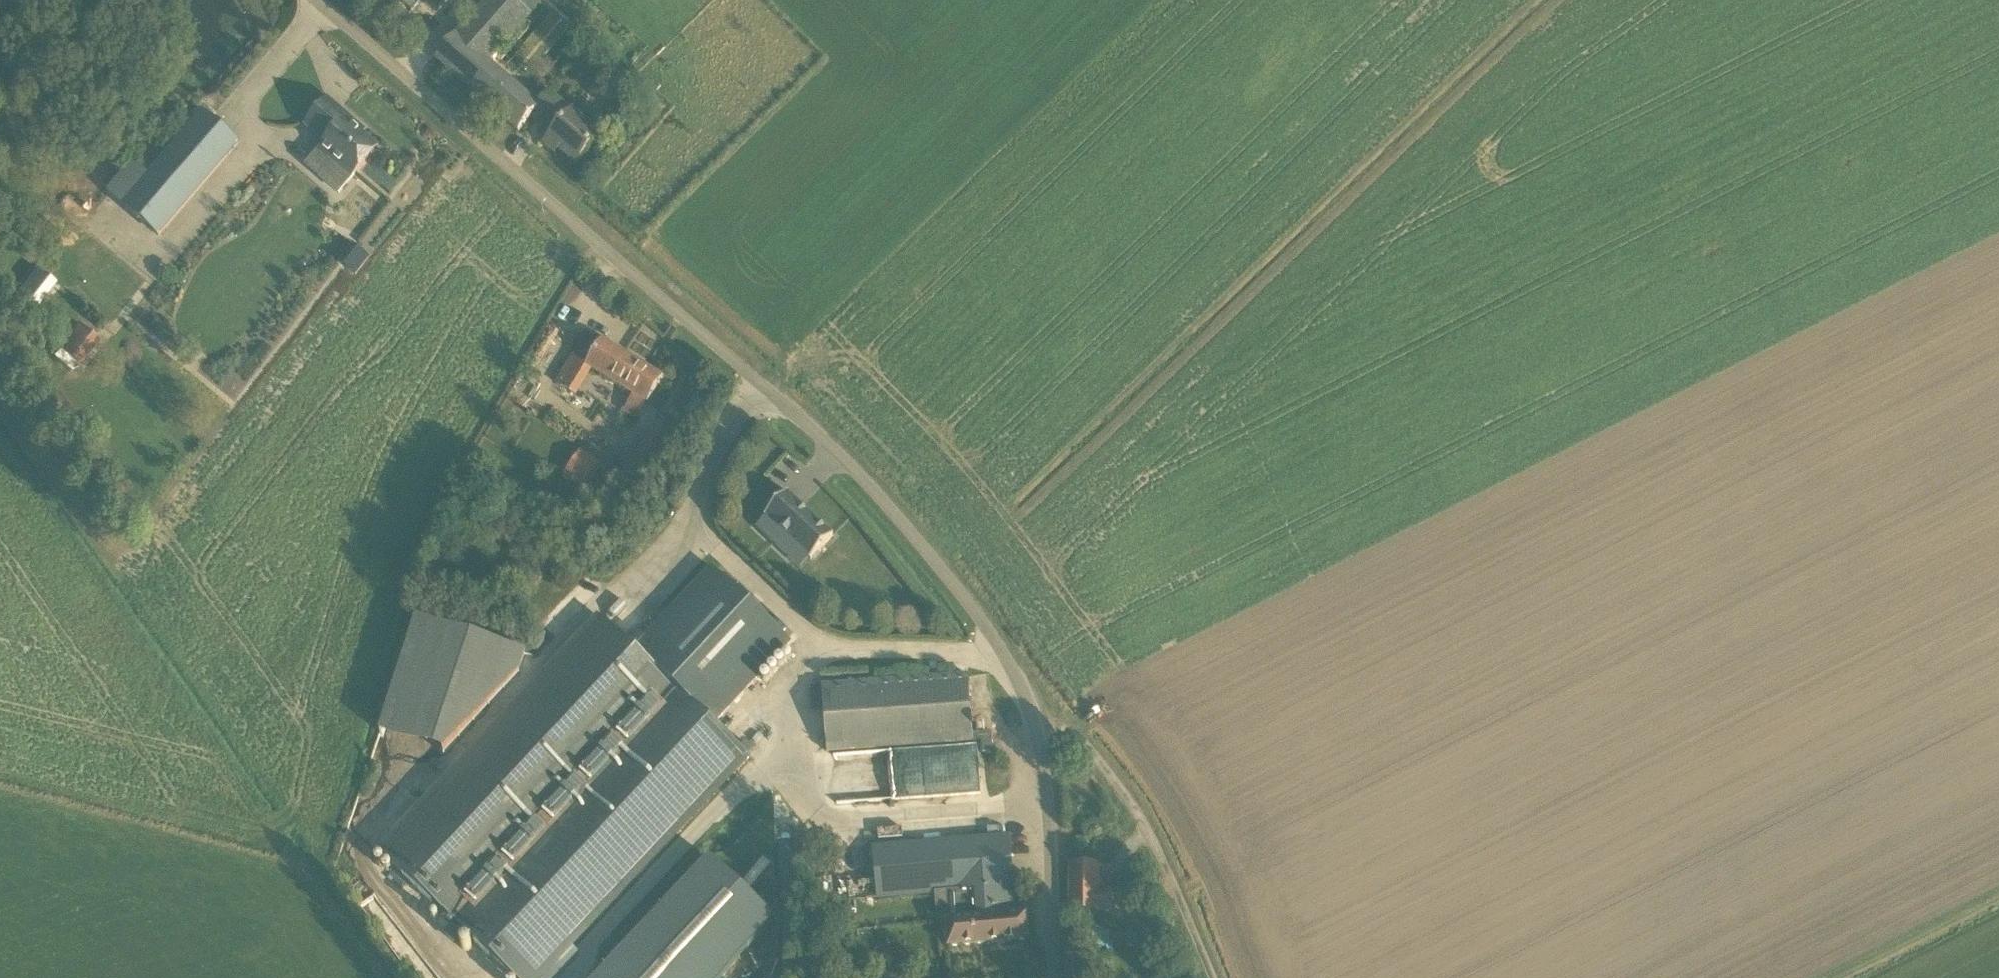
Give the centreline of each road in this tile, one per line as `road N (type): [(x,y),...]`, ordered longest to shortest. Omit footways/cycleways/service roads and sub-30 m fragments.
road 1 (unclassified): [(1056,977),(1040,738),(1016,674),(971,608),(878,489),(305,0)]
road 2 (track): [(1040,738),(1074,731),(1112,777),(1147,828),(1214,977)]

